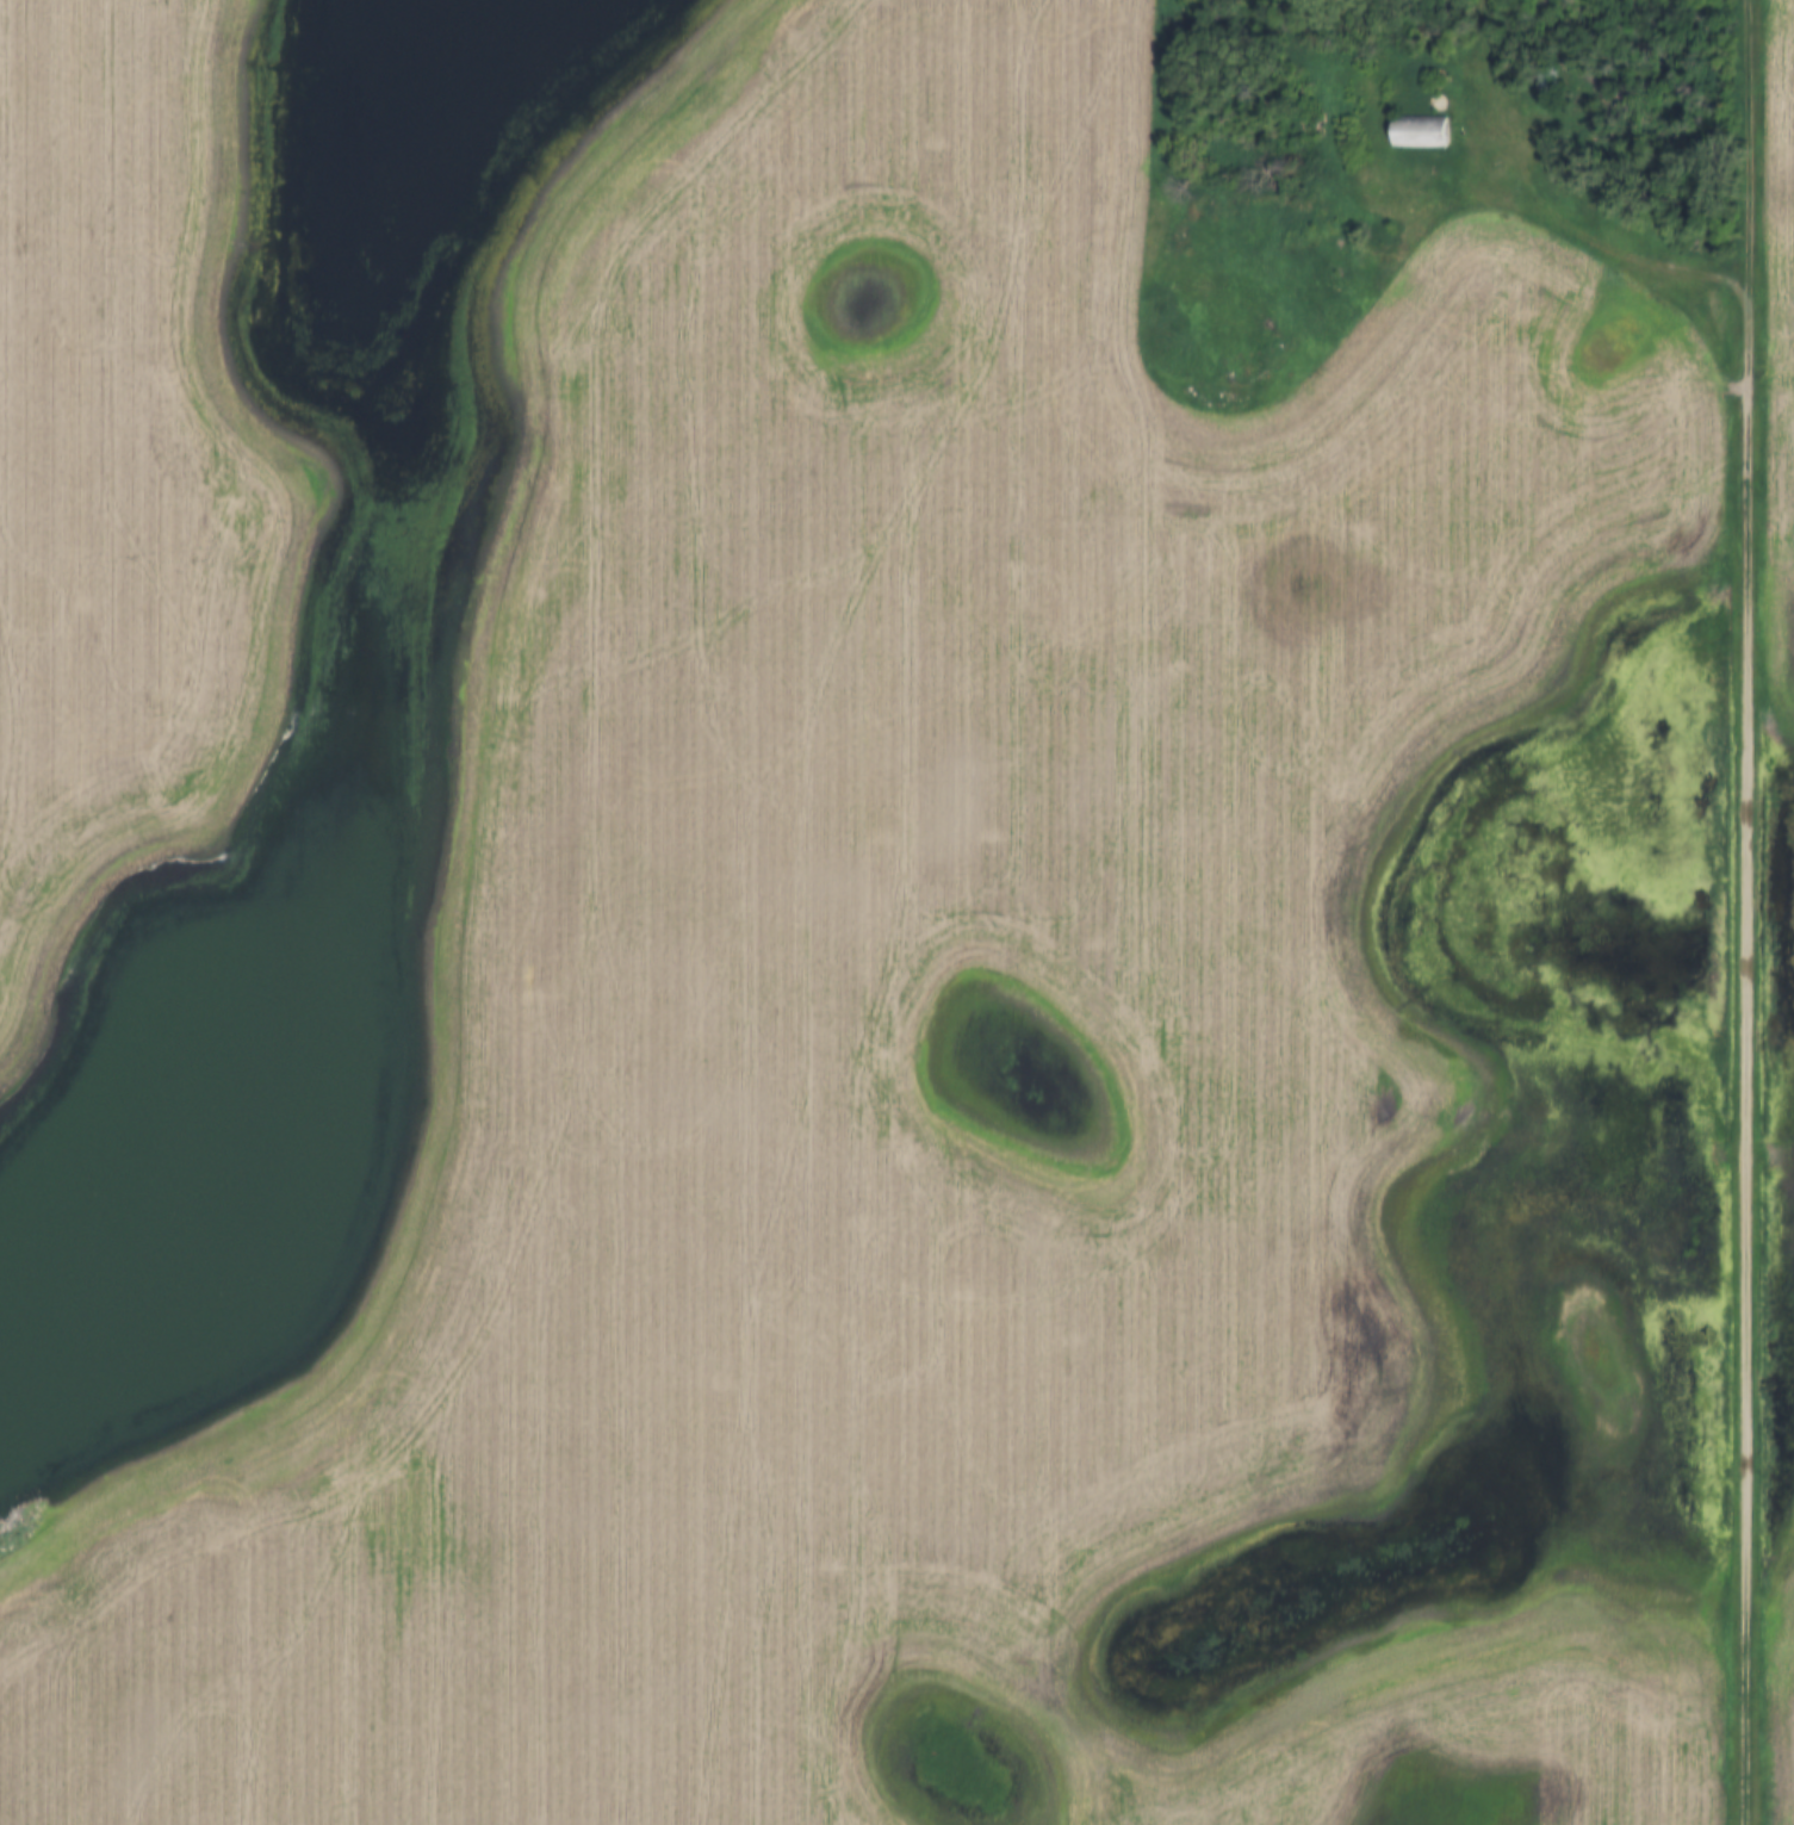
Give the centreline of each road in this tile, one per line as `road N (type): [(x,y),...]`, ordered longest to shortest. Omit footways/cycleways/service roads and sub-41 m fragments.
road 1 (track): [(1750,305),(1748,0)]

